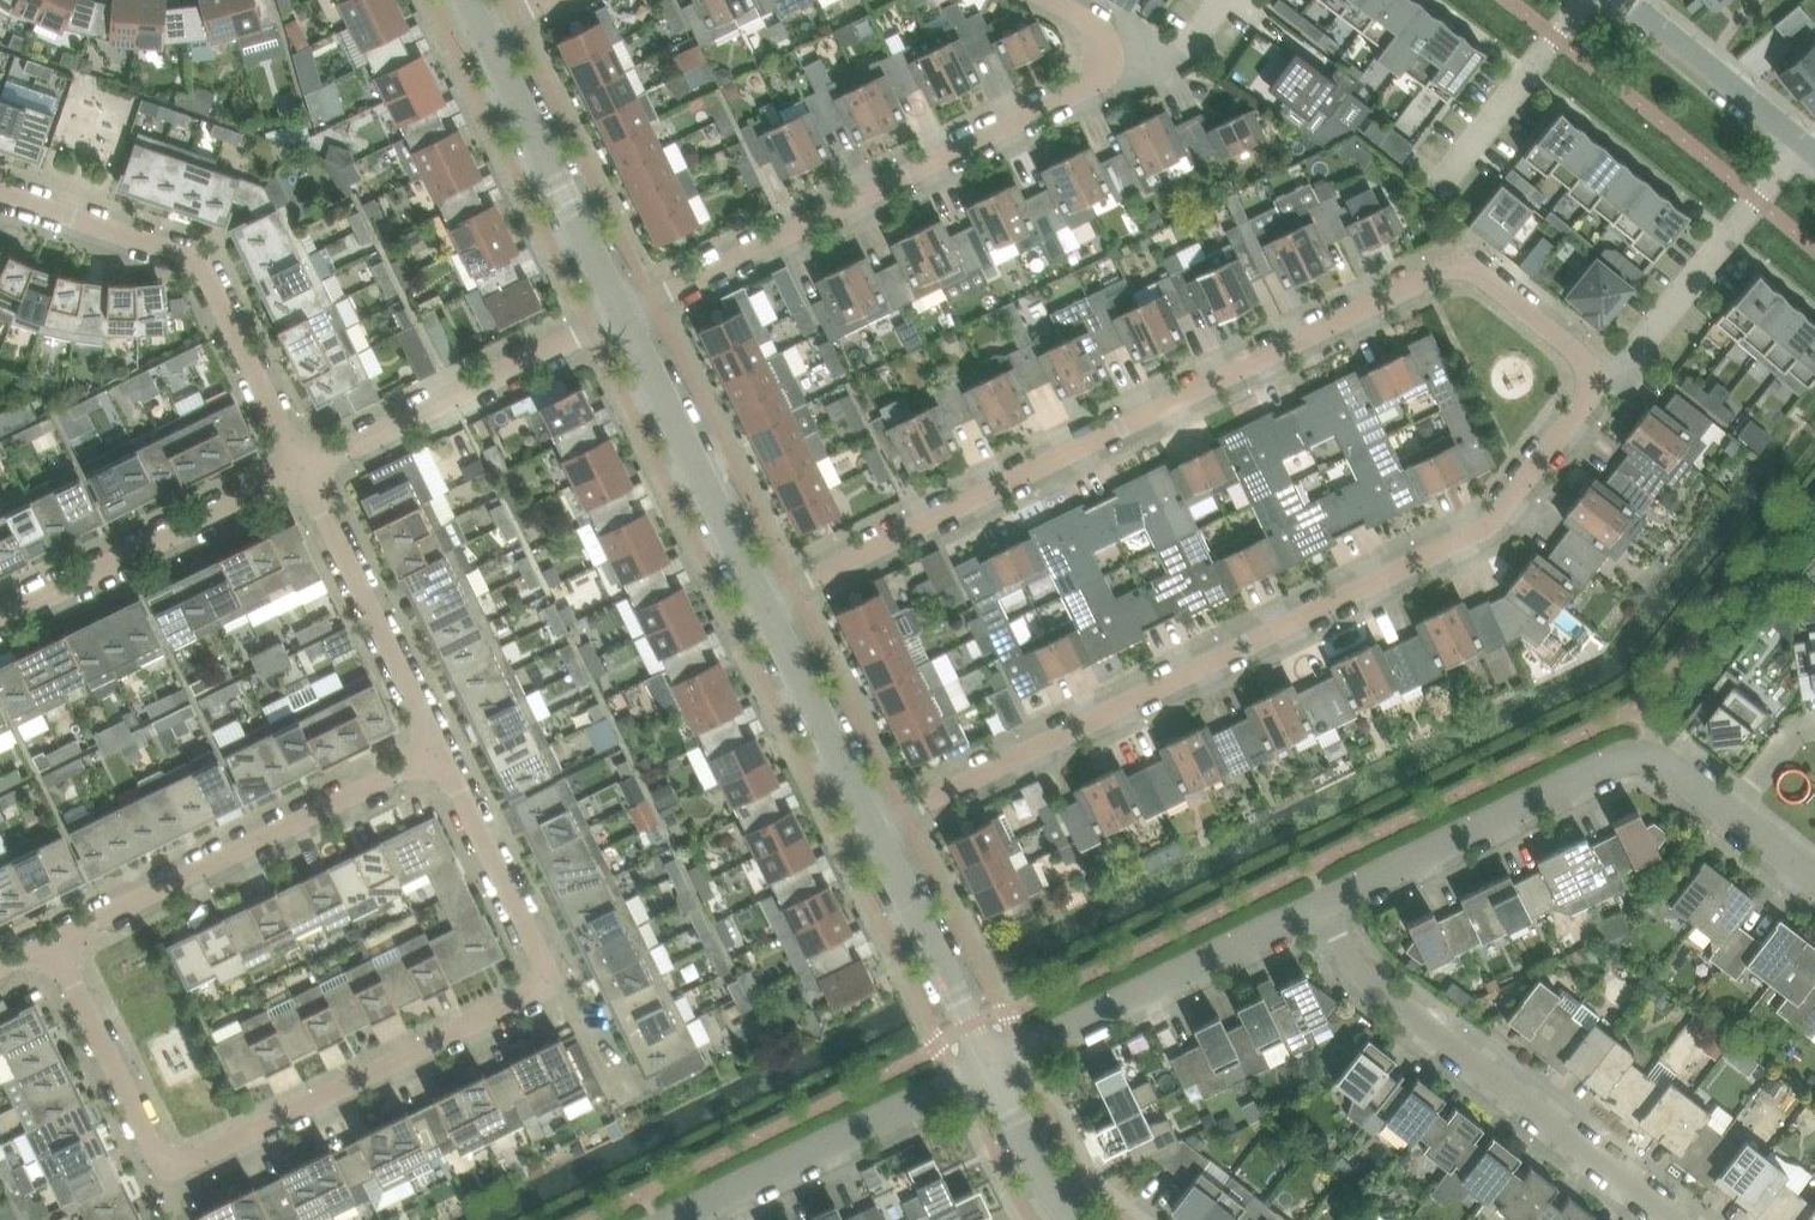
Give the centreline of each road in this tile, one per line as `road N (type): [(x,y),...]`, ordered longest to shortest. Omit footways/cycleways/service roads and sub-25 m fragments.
road 1 (residential): [(765,604),(1428,278),(1486,283),(1589,374)]
road 2 (residential): [(1589,374),(1580,412),(1485,530),(875,828)]
road 3 (residential): [(161,1177),(531,994),(543,980),(544,966),(440,753)]
road 4 (residential): [(622,316),(1068,100),(1097,80),(1103,54)]
road 5 (residential): [(1671,1219),(1364,972),(1324,902)]
road 6 (residential): [(1730,818),(1654,761),(1629,756),(1324,902)]
road 7 (residential): [(304,474),(203,267),(0,195)]
road 8 (residential): [(55,941),(440,753)]
road 9 (residential): [(1324,902),(992,1065)]
road 10 (residential): [(304,474),(622,316)]
road 11 (residential): [(677,1219),(992,1065)]
road 12 (residential): [(0,619),(304,474)]
road 13 (tertiary): [(765,604),(622,316)]
road 14 (residential): [(1804,146),(1627,365),(1589,374)]
road 15 (tertiary): [(622,316),(483,34)]
road 16 (residential): [(440,753),(304,474)]
road 17 (tertiary): [(992,1065),(875,828)]
road 18 (residential): [(55,941),(161,1177)]
road 19 (tertiary): [(875,828),(765,604)]
road 20 (unclassified): [(1804,146),(1625,0)]
road 21 (tertiary): [(1088,1219),(1052,1174),(992,1065)]
road 22 (residential): [(1222,0),(1172,64),(1103,54)]
road 23 (residential): [(1814,732),(1794,736),(1730,818)]

